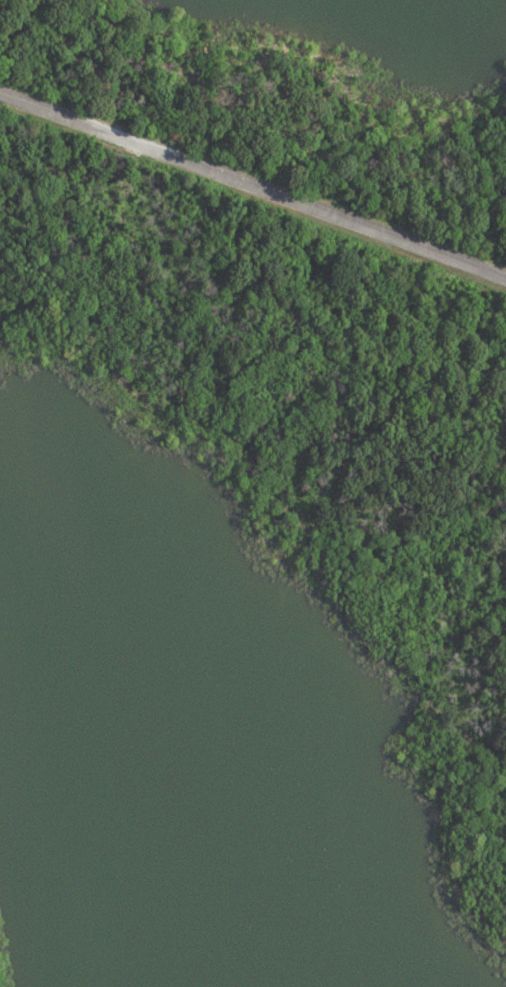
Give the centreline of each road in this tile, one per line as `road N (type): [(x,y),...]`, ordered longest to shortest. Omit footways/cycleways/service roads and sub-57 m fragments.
road 1 (residential): [(0,91),(505,277)]

